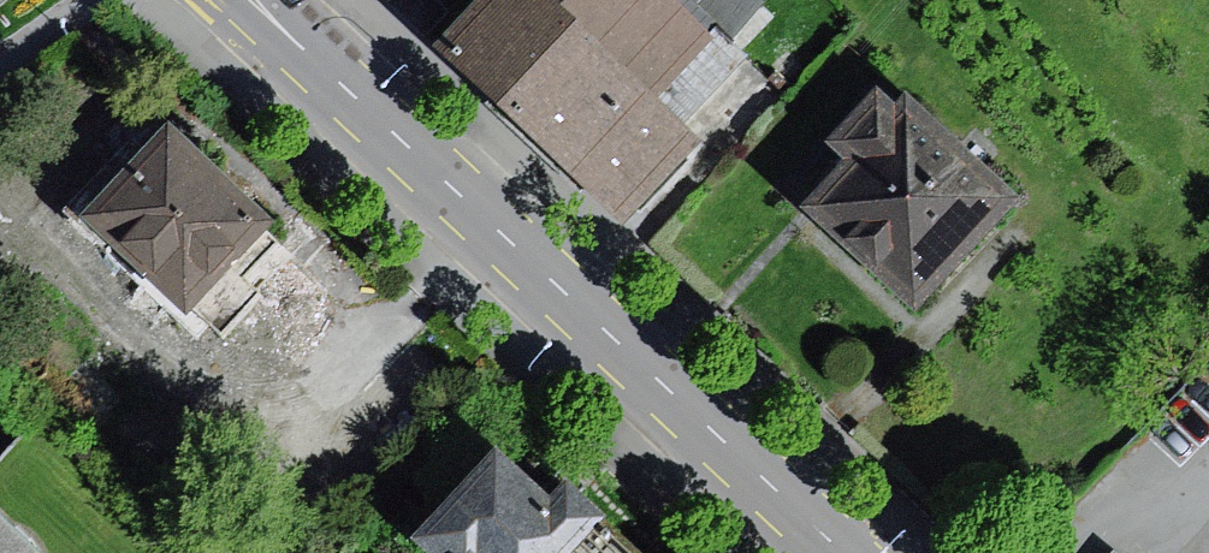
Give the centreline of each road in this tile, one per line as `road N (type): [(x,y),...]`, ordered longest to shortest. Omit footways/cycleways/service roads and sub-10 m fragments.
road 1 (primary): [(842,552),(315,65)]
road 2 (track): [(974,280),(773,489)]

